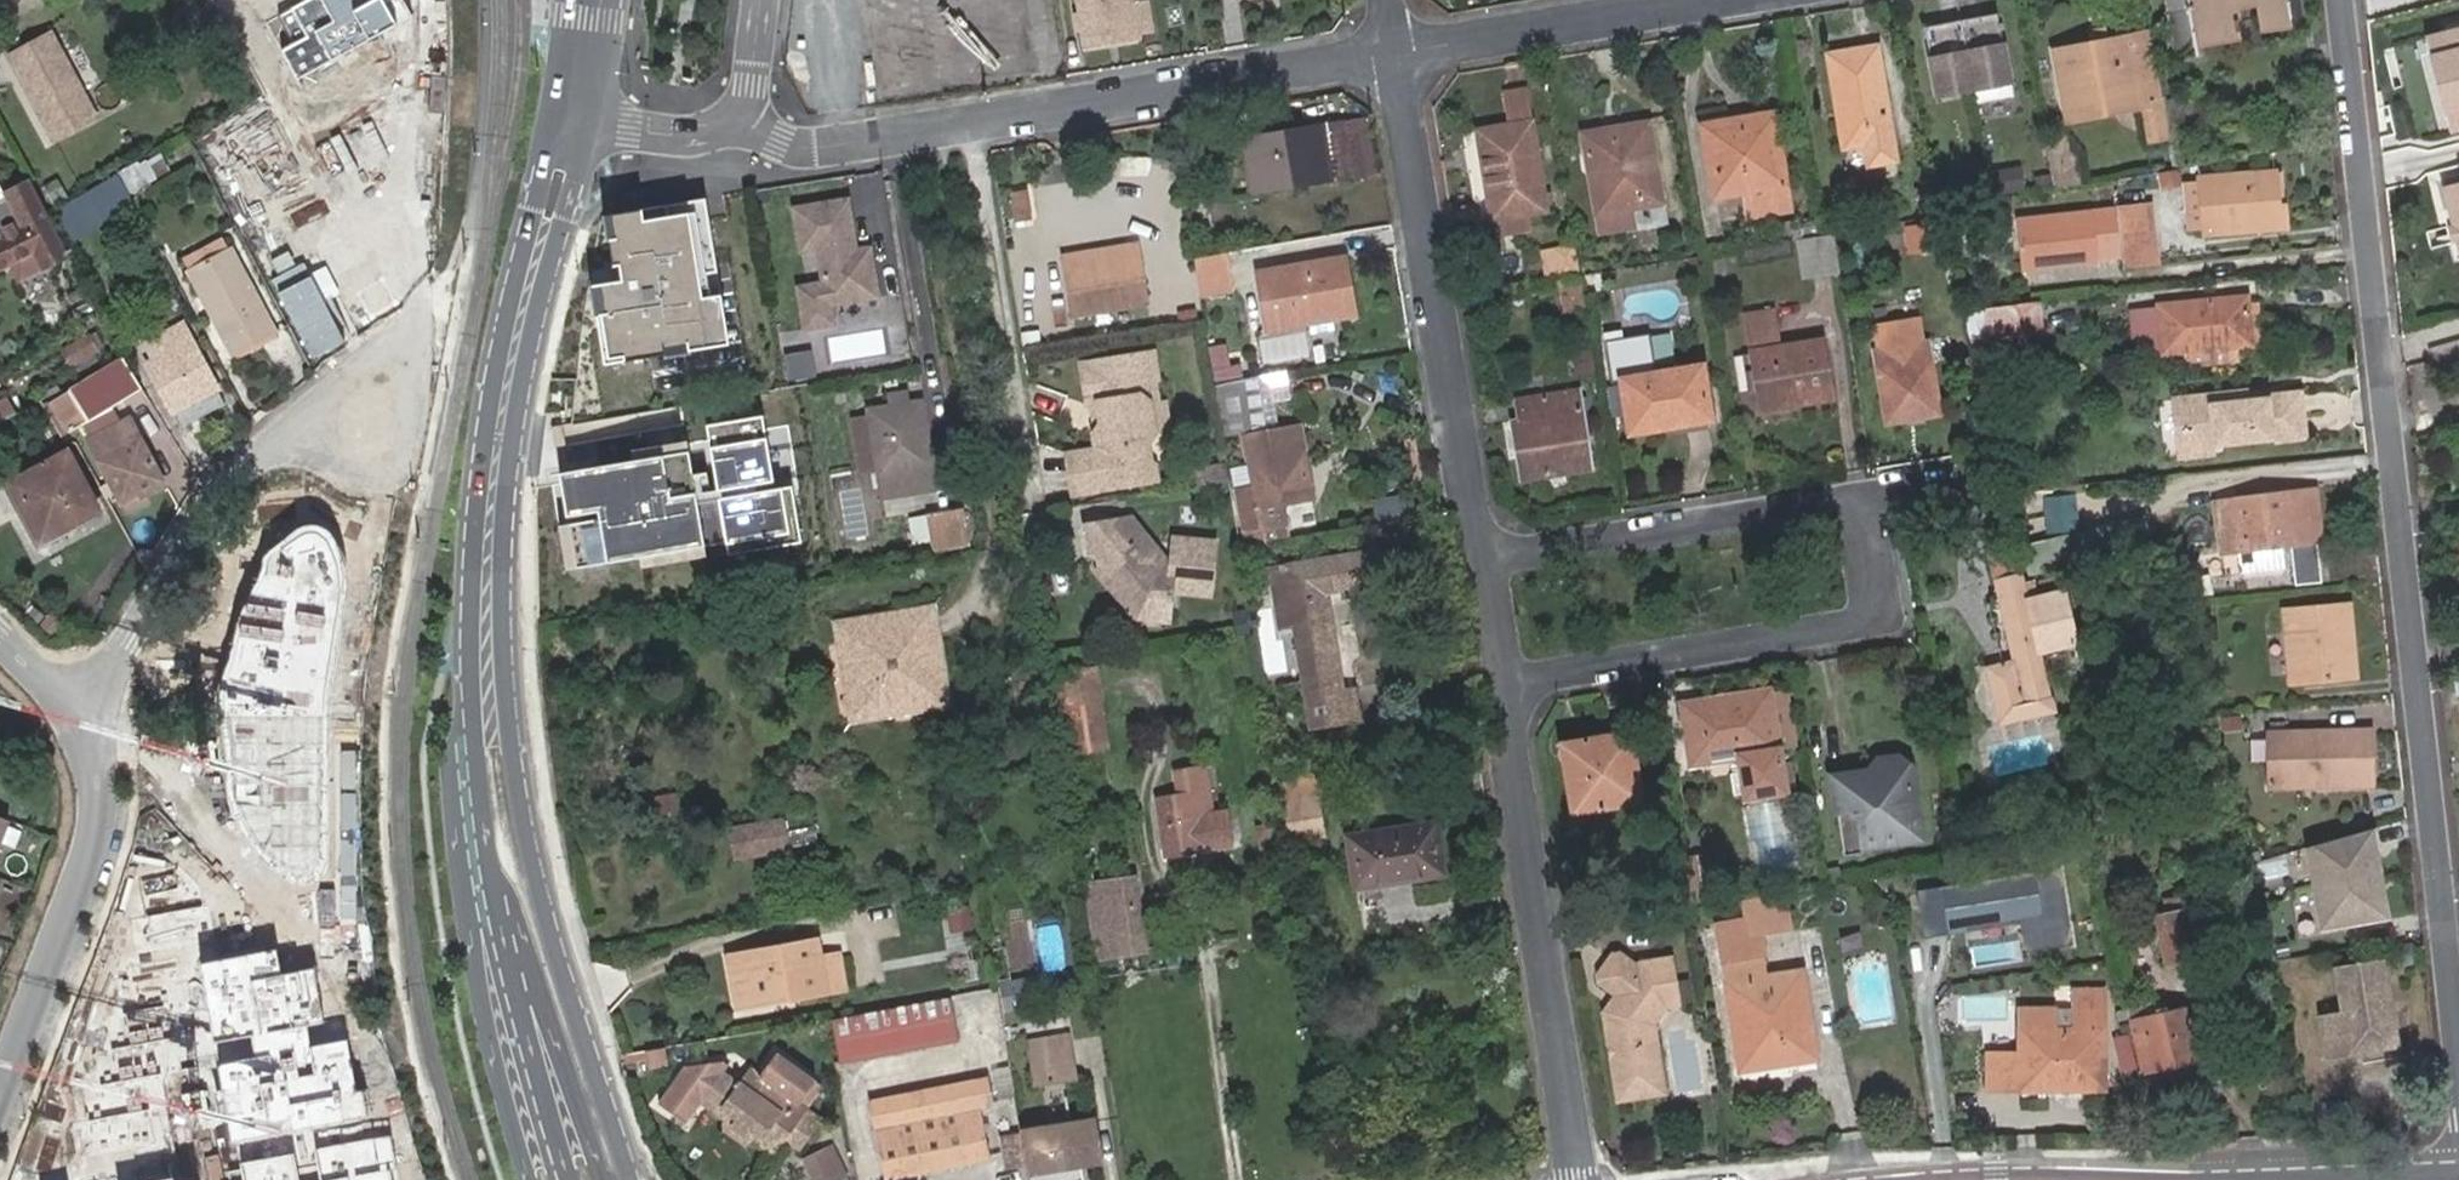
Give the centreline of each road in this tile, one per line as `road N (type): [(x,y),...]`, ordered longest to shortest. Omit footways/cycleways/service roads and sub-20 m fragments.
road 1 (secondary): [(631,1179),(532,862),(511,745),(499,599),(512,442),(544,281),(589,122)]
road 2 (residential): [(2458,1071),(2337,0)]
road 3 (residential): [(1394,53),(818,148),(780,142),(743,119)]
road 4 (secondary): [(470,599),(453,766),(462,908),(530,1179)]
road 5 (residential): [(1394,53),(1481,556)]
road 6 (residential): [(1504,686),(1577,1179)]
road 7 (residential): [(1864,506),(1874,522),(1884,594),(1876,615),(1504,686)]
road 8 (secondary): [(556,115),(501,349),(470,599)]
road 9 (residential): [(69,704),(99,763),(101,795),(88,854),(0,1083)]
road 10 (residential): [(1481,556),(1864,506)]
road 11 (residential): [(288,440),(355,365),(379,354),(400,359),(413,386),(411,448),(403,466),(365,476),(315,453)]
road 12 (residential): [(69,704),(116,658),(288,440)]
road 13 (secondary): [(492,867),(605,1179)]
road 14 (residential): [(1721,0),(1394,53)]
road 15 (secondary): [(492,867),(567,1179)]
road 16 (secondary): [(470,599),(476,751),(492,867)]
road 17 (residential): [(743,119),(688,137),(589,122)]
road 18 (residential): [(1864,506),(1997,481)]
road 19 (residential): [(1481,556),(1504,686)]
road 20 (tertiary): [(2099,1179),(1973,1179)]
road 21 (secondary): [(589,122),(613,0)]
road 22 (residential): [(743,119),(761,0)]

